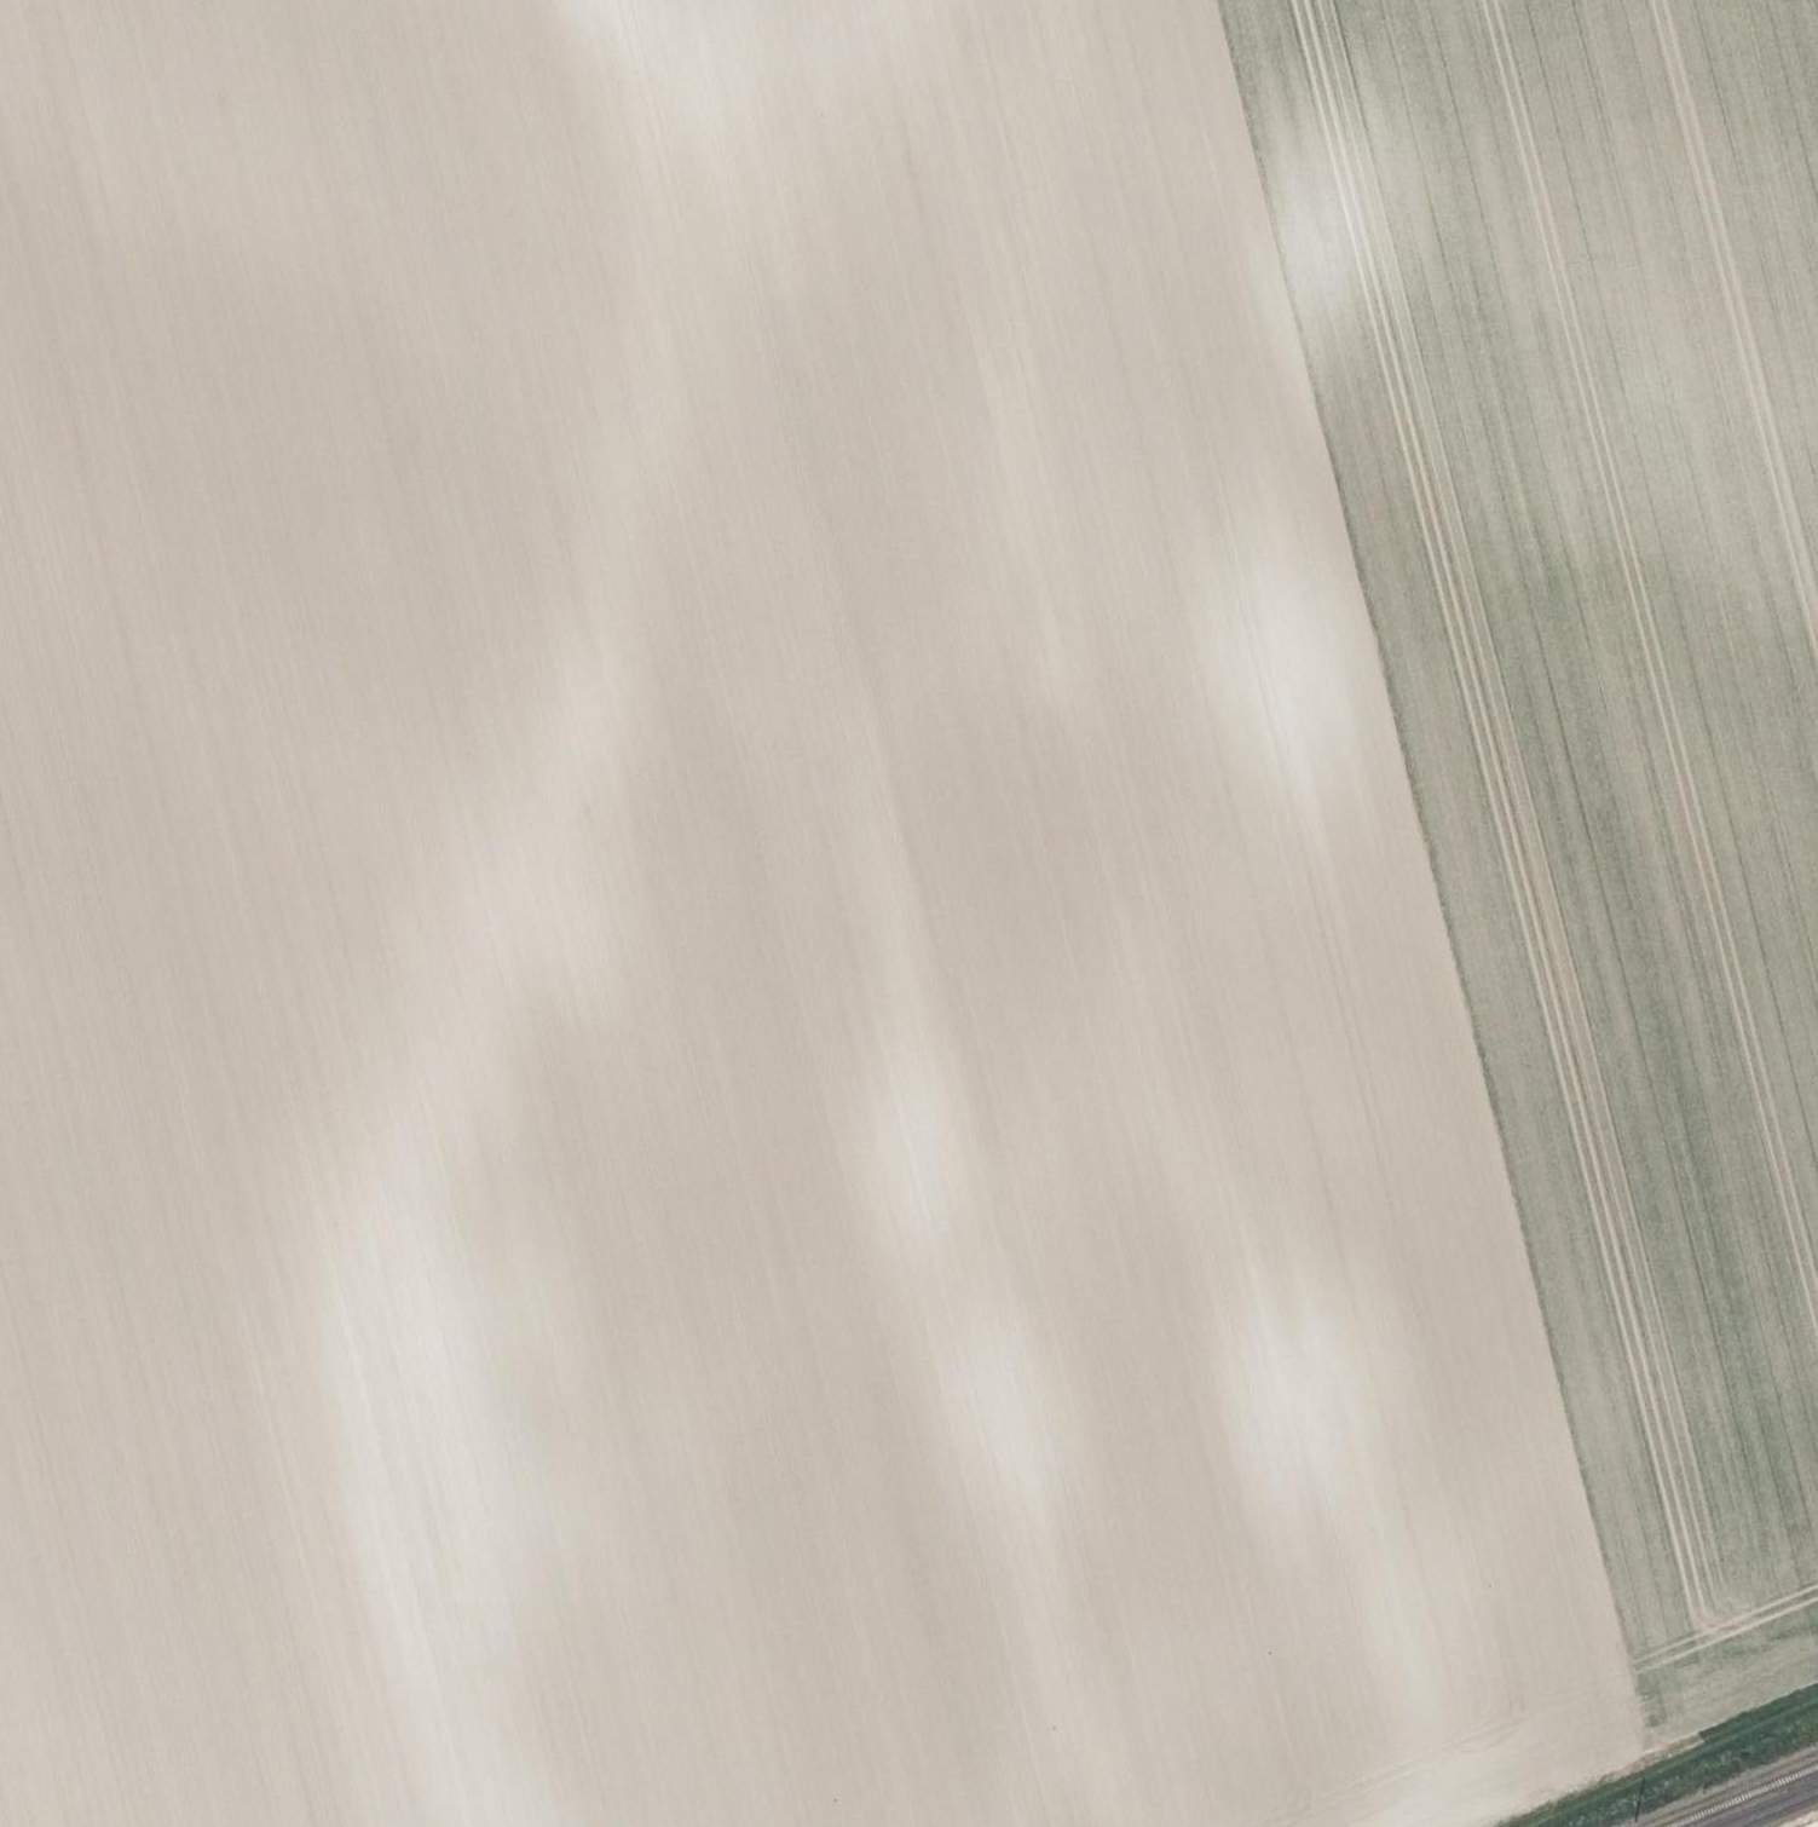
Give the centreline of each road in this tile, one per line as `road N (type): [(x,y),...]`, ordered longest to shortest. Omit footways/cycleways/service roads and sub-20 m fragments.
road 1 (track): [(1507,1826),(1817,1698)]

